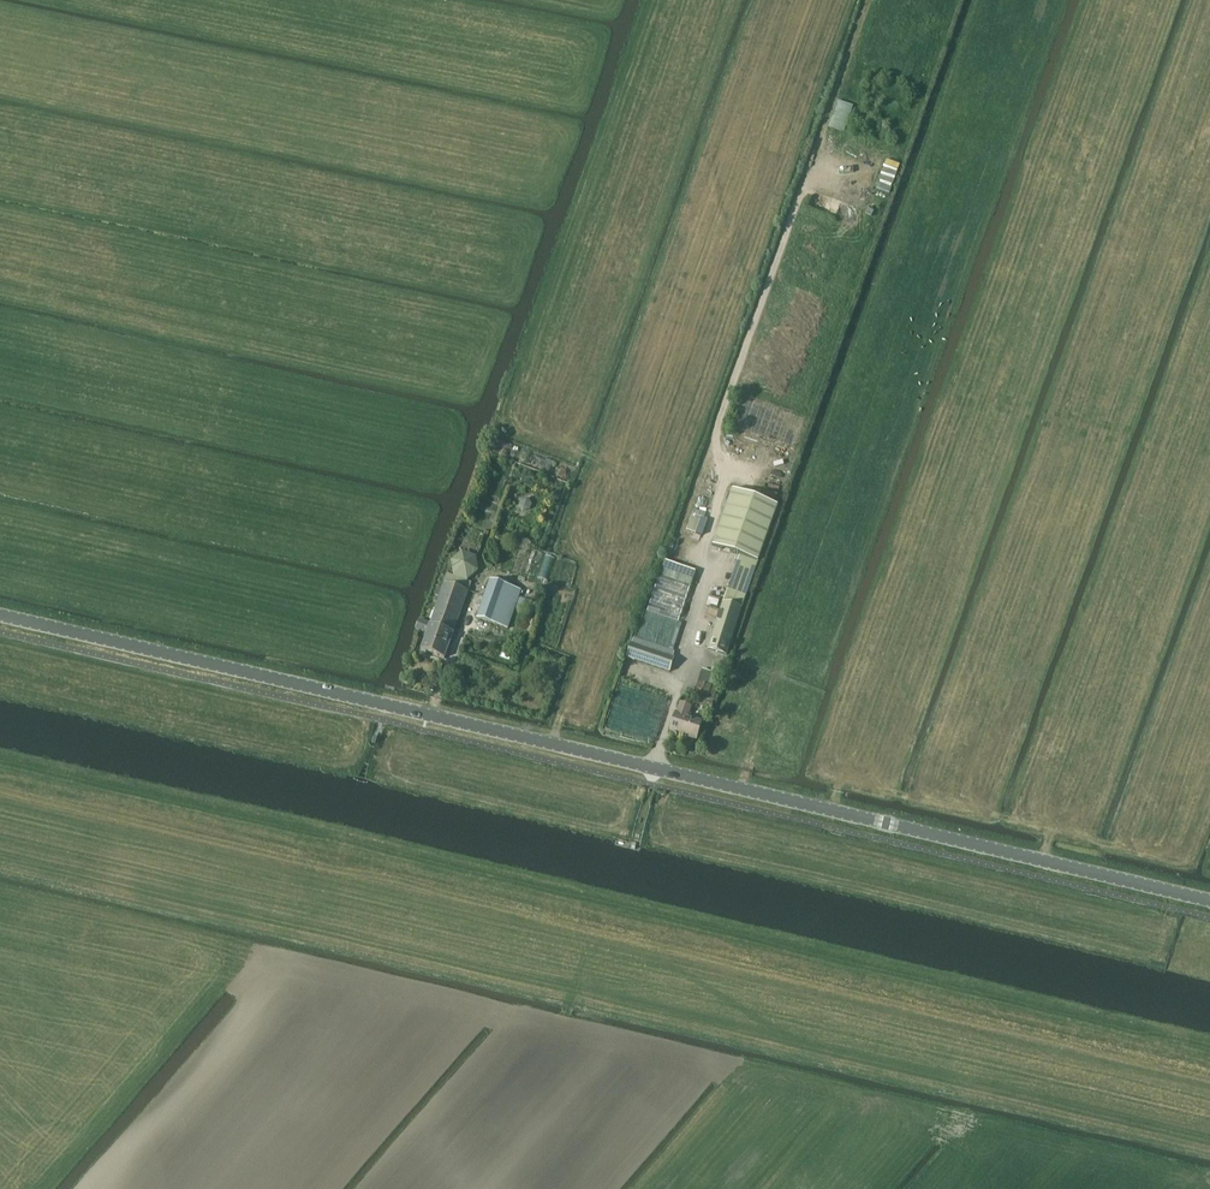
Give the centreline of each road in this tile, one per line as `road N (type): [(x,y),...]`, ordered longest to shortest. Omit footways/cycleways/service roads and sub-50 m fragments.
road 1 (tertiary): [(1209,901),(0,614)]
road 2 (track): [(0,786),(1209,1059)]
road 3 (track): [(870,0),(717,422),(722,475),(702,548),(713,559),(654,769)]

